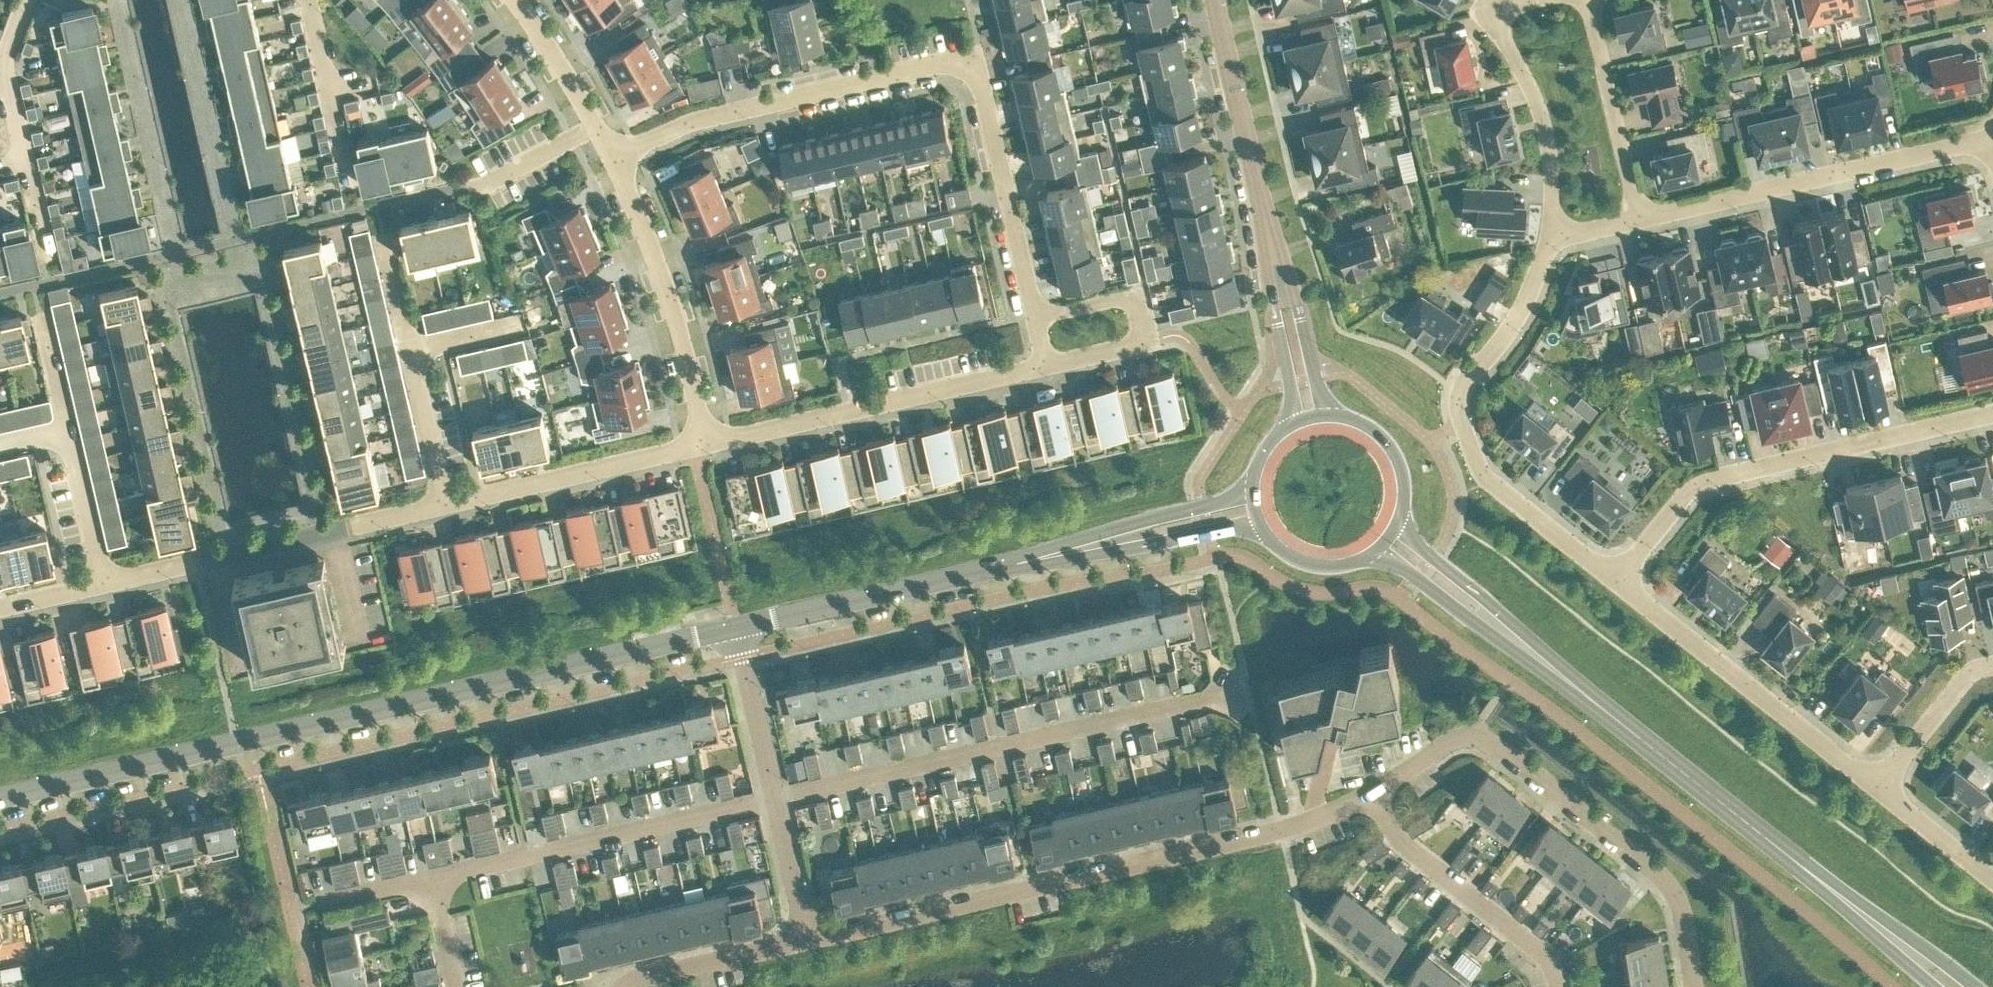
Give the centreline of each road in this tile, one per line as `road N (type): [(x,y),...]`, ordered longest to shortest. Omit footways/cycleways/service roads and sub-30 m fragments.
road 1 (unclassified): [(0,796),(735,626)]
road 2 (residential): [(613,159),(691,120),(956,58),(972,62),(1035,317)]
road 3 (residential): [(806,939),(1299,824),(1373,791)]
road 4 (residential): [(1248,687),(774,797)]
road 5 (residential): [(1373,791),(1459,735),(1488,740),(1661,875),(1680,906),(1693,986)]
road 6 (residential): [(1615,579),(1697,482),(1992,411)]
road 7 (residential): [(1638,217),(1992,141)]
road 8 (residential): [(774,797),(431,876)]
road 9 (residential): [(102,582),(444,503)]
road 10 (residential): [(706,441),(1046,365)]
road 11 (residential): [(1615,579),(1879,786)]
road 12 (tertiary): [(1571,682),(1815,876)]
road 13 (residential): [(706,441),(665,286),(613,159)]
road 14 (unclassified): [(735,626),(1023,560)]
road 15 (residential): [(1373,791),(1394,831),(1536,948),(1557,986)]
road 16 (residential): [(444,503),(706,441)]
road 17 (residential): [(1046,365),(1147,340),(1135,295),(1035,317)]
road 18 (residential): [(1548,233),(1543,121),(1488,21),(1501,0)]
road 19 (tertiary): [(1368,554),(1389,558),(1571,682)]
road 20 (unclassified): [(1252,483),(1023,560)]
road 21 (unclassified): [(1023,560),(1262,527)]
road 22 (unclassified): [(1269,233),(1215,0)]
road 23 (tertiary): [(1571,682),(1399,518)]
road 24 (residential): [(1461,419),(1485,478),(1615,579)]
road 25 (residential): [(1638,217),(1587,0)]
road 26 (residential): [(1461,419),(1462,381),(1522,306),(1548,233)]
road 27 (tertiary): [(1979,986),(1815,876)]
road 28 (unclassified): [(1269,233),(1265,262),(1291,389),(1287,424)]
road 29 (unclassified): [(1336,412),(1317,384),(1285,258),(1269,233)]
road 30 (residential): [(622,986),(806,939)]
road 31 (residential): [(613,159),(516,0)]
road 32 (residential): [(774,797),(735,626)]
road 33 (residential): [(1992,663),(1960,681),(1879,786)]
road 34 (residential): [(24,0),(3,61),(25,161)]
road 35 (tertiary): [(1815,876),(1935,986)]
road 36 (residential): [(444,503),(409,348)]
road 37 (residential): [(102,582),(67,427)]
road 38 (residential): [(1879,786),(1992,880)]
road 39 (residential): [(806,939),(774,797)]
road 40 (tertiary): [(1399,518),(1403,471),(1394,449),(1359,418),(1336,412)]
road 41 (tertiary): [(1262,527),(1309,563),(1368,554)]

